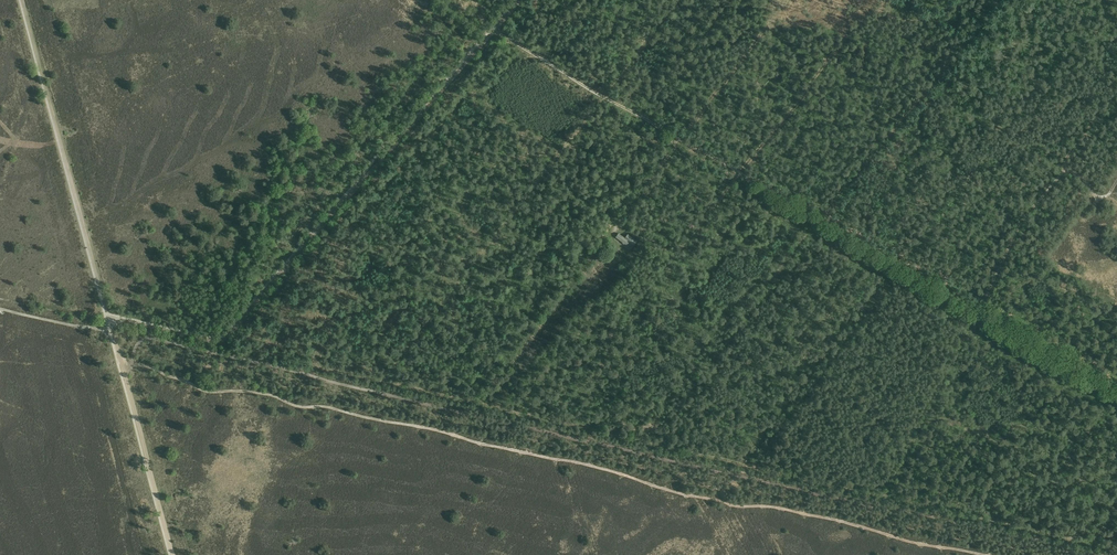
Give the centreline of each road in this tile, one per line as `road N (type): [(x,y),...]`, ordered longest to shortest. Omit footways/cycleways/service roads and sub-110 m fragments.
road 1 (track): [(1116,394),(491,29)]
road 2 (track): [(520,0),(224,340),(109,317)]
road 3 (track): [(109,317),(24,0)]
road 4 (track): [(174,554),(122,364)]
road 5 (track): [(1064,168),(1019,223),(975,311)]

